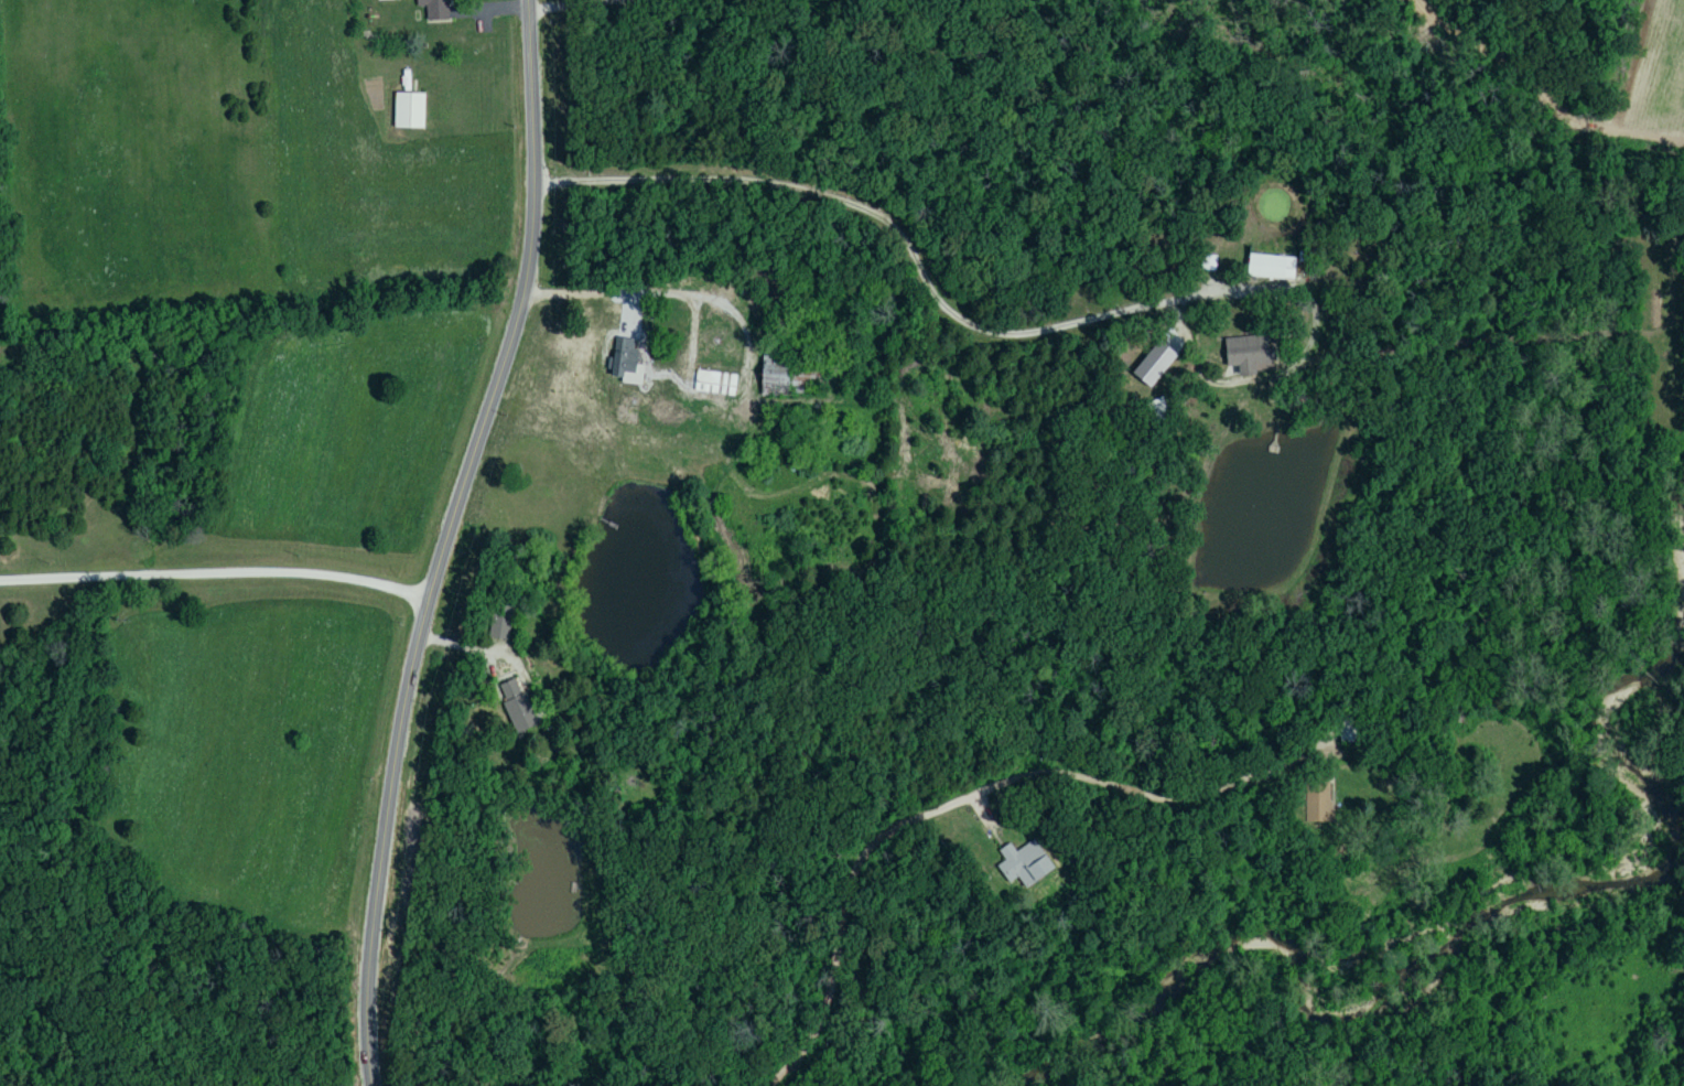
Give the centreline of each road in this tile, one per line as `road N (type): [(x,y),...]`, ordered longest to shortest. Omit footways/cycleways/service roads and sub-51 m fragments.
road 1 (tertiary): [(369,1085),(364,1026),(402,707),(428,590),(530,250),(529,0)]

